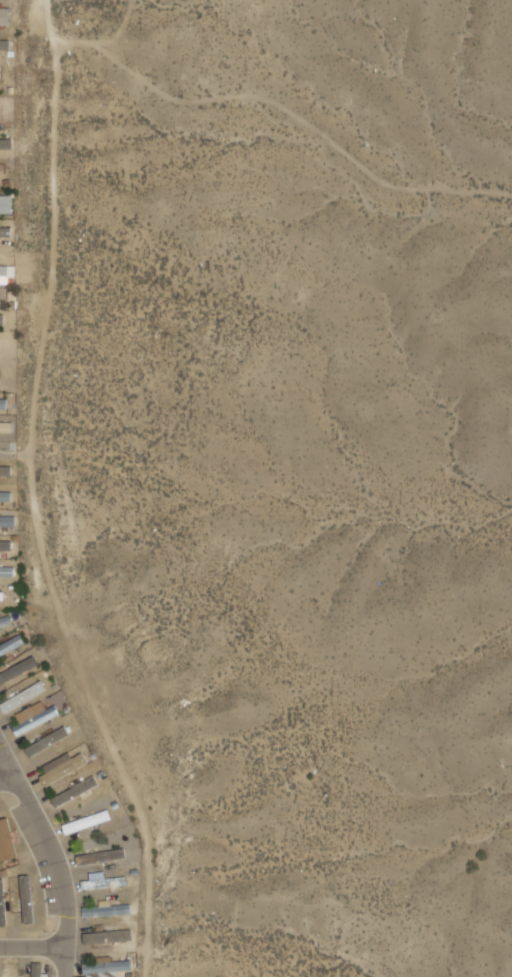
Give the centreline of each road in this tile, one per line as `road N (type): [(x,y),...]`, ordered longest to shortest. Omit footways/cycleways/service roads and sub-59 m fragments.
road 1 (residential): [(71,976),(64,879),(0,748)]

